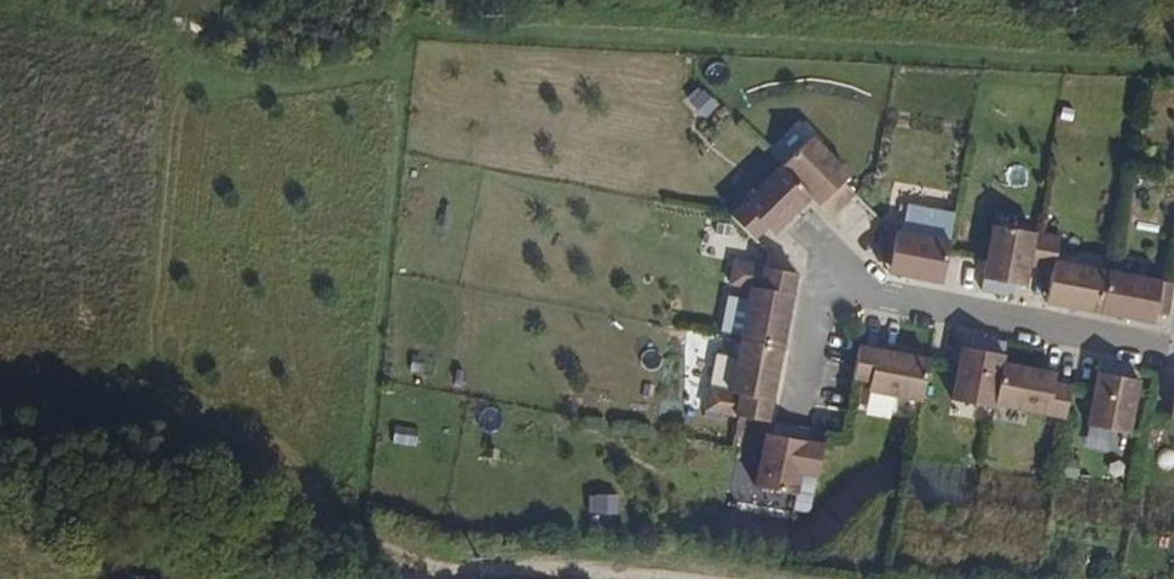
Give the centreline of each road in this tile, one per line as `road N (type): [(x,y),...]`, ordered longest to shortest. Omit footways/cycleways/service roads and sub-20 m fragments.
road 1 (track): [(1173,60),(415,35),(398,100),(353,546)]
road 2 (track): [(111,496),(171,47),(200,0)]
road 3 (residential): [(1173,348),(822,286),(800,412)]
road 4 (track): [(446,566),(0,478)]
road 5 (track): [(692,578),(446,566)]

